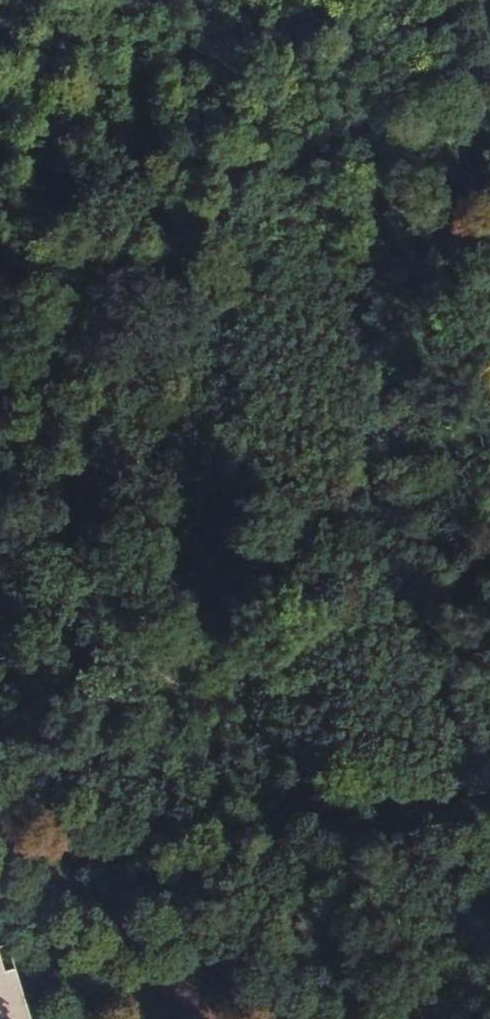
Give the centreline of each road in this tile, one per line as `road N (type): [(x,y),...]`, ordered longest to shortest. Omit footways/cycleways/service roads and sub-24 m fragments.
road 1 (track): [(0,161),(489,108)]

